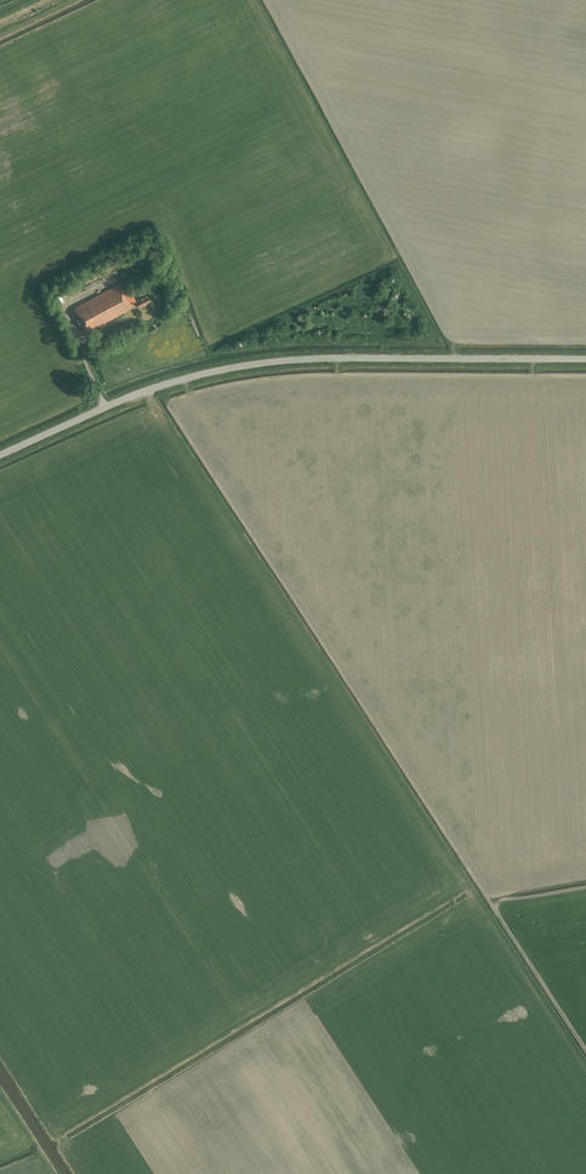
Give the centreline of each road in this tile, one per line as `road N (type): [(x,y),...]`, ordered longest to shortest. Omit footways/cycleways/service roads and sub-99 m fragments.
road 1 (tertiary): [(0,456),(148,388),(214,369),(355,354),(585,356)]

